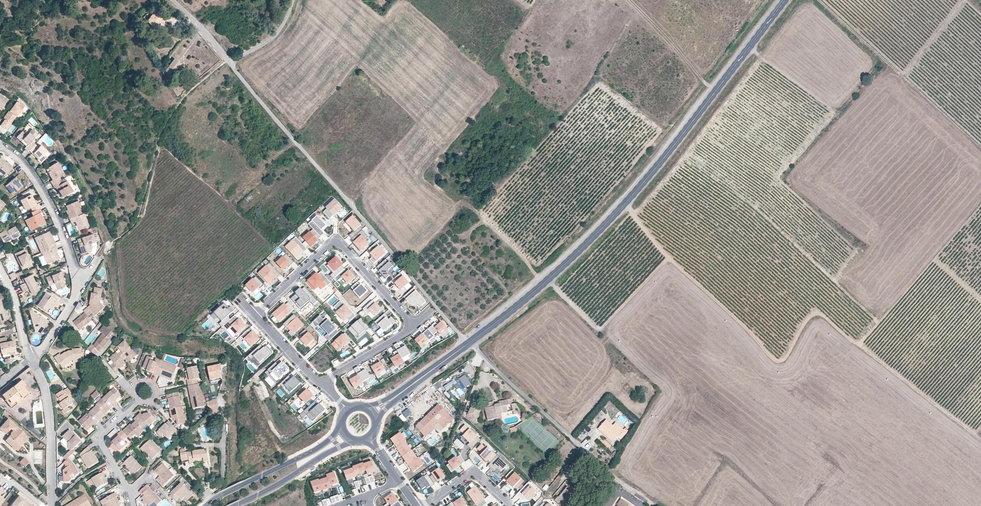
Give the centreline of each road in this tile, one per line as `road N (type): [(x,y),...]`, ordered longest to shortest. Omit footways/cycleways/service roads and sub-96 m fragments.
road 1 (track): [(980,438),(820,316),(804,320),(786,363),(770,358),(622,206)]
road 2 (tertiary): [(470,341),(552,276),(635,192),(785,0)]
road 3 (unclassified): [(228,60),(466,344)]
road 4 (unclassified): [(470,341),(646,500)]
road 5 (residential): [(256,315),(340,244),(413,326)]
road 6 (residential): [(77,289),(50,209),(25,166),(0,146)]
road 7 (tertiary): [(341,426),(311,452),(204,505)]
road 8 (residential): [(53,505),(50,415),(31,359)]
road 9 (tertiary): [(232,505),(352,440)]

